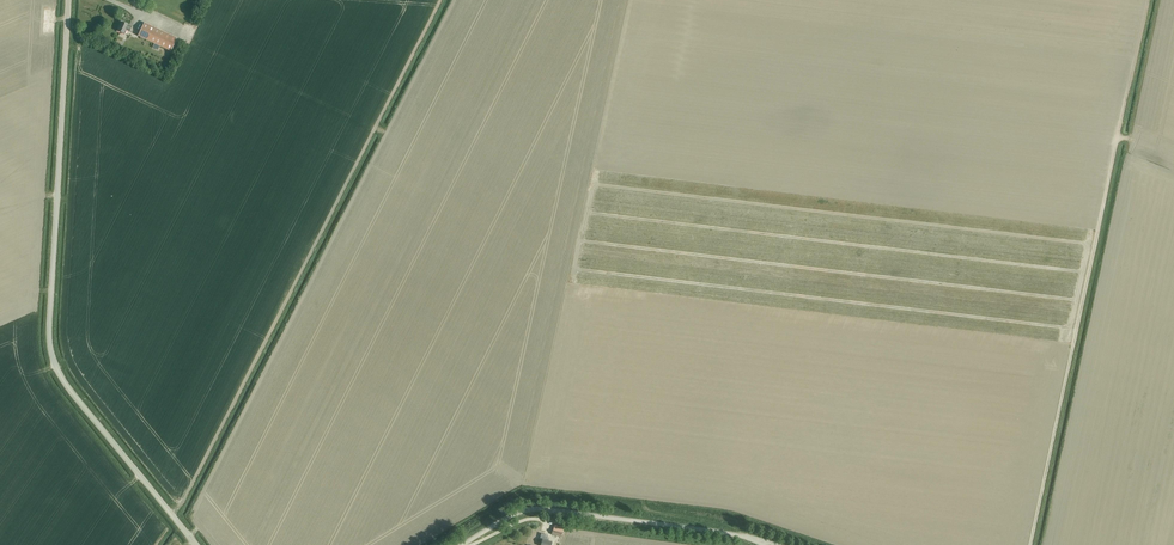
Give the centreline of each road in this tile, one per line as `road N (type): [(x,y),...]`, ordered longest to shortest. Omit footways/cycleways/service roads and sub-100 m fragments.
road 1 (unclassified): [(196,544),(69,388),(52,352),(71,0)]
road 2 (unclassified): [(465,544),(534,510),(756,538)]

